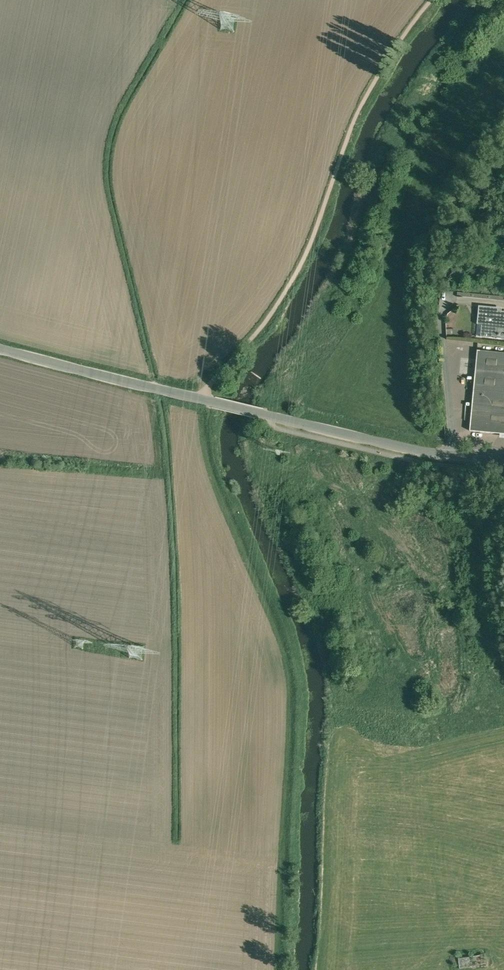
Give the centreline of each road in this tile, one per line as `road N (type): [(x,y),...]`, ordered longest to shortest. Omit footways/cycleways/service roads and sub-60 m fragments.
road 1 (unclassified): [(503,458),(426,453),(0,349)]

